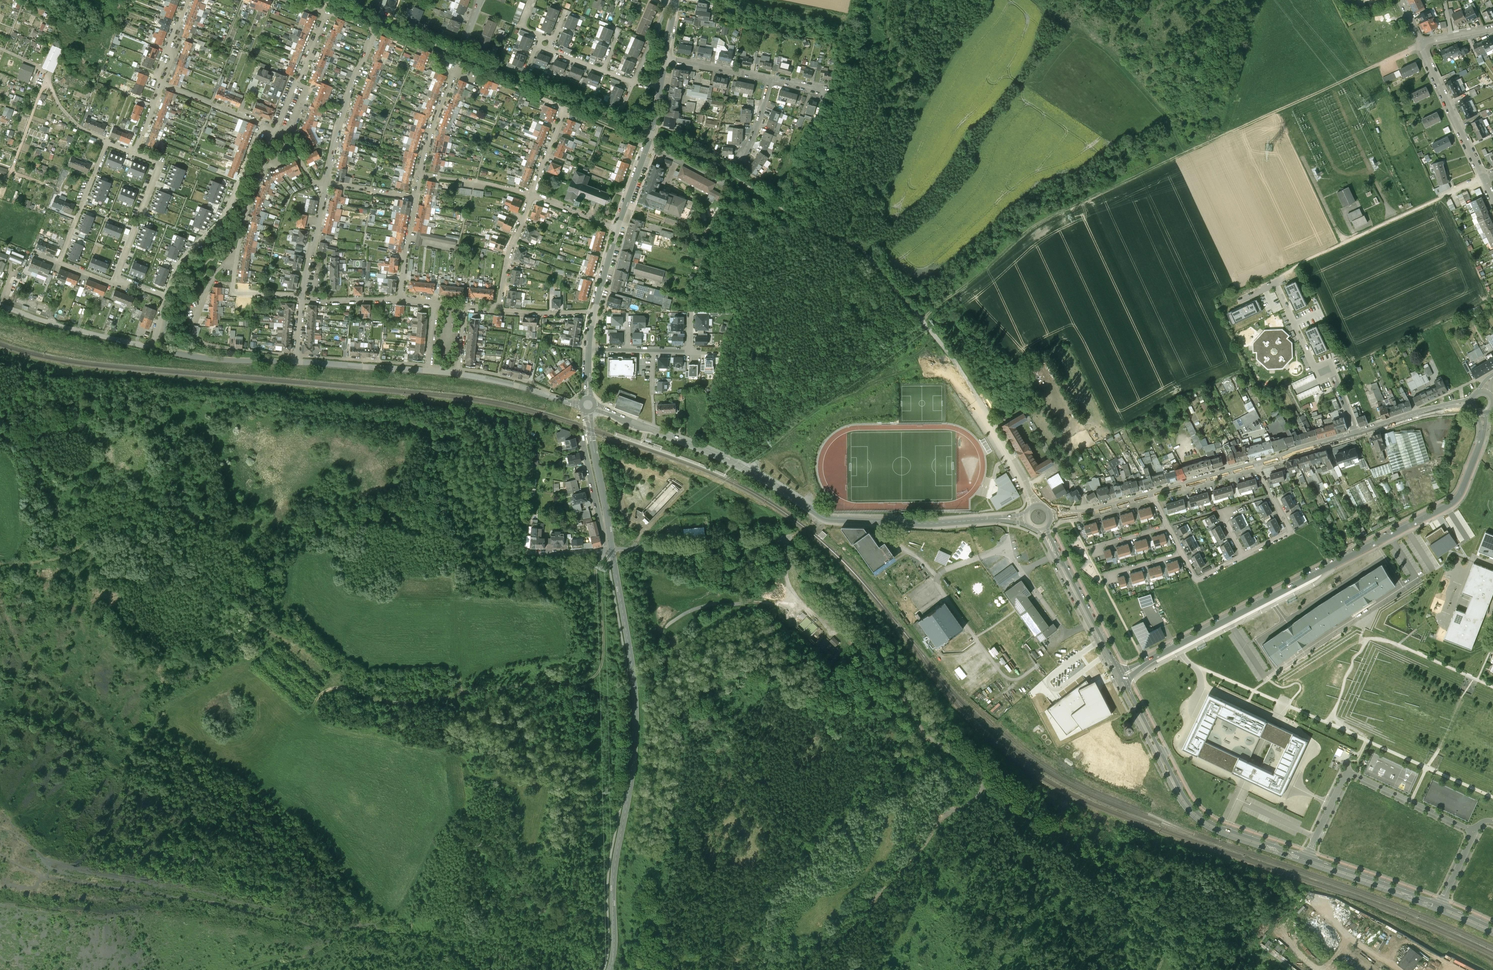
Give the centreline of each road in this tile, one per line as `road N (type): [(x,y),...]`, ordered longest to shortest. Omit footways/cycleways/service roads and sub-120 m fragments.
road 1 (track): [(0,560),(56,560),(96,532),(156,530),(215,576),(274,640),(343,688),(393,704),(595,675),(603,650),(595,570),(605,551)]
road 2 (track): [(922,320),(1042,221),(1422,43)]
road 3 (unclassified): [(1481,412),(1482,435),(1455,502),(1119,677)]
road 4 (tertiary): [(596,406),(732,462),(826,519),(1026,519)]
road 5 (track): [(0,410),(124,391),(438,422)]
road 6 (tertiary): [(610,969),(635,728),(611,550)]
road 7 (track): [(360,923),(381,918),(405,887),(435,828),(443,776),(425,760),(306,731),(316,700),(343,688)]
road 8 (tertiary): [(1119,677),(1195,815),(1306,859)]
road 9 (track): [(860,247),(843,187),(879,99),(887,0)]
road 10 (unclassified): [(1473,832),(1349,773),(1306,859)]
road 11 (residential): [(1355,433),(1333,376),(1311,362),(1274,284),(1239,300)]
road 12 (track): [(860,247),(989,415)]
road 13 (residential): [(264,125),(226,216),(175,271),(166,298)]
road 14 (track): [(523,553),(503,553),(498,544),(496,442),(476,424),(438,422)]
road 15 (unclassified): [(611,550),(704,549),(793,535)]
road 16 (tertiary): [(1043,529),(1119,677)]
road 17 (residential): [(326,182),(373,29)]
road 18 (residential): [(149,349),(0,307)]
road 19 (residential): [(1422,43),(1482,179)]
road 20 (residential): [(296,362),(149,349)]
road 21 (residential): [(134,154),(158,172),(115,278)]
road 22 (tertiary): [(1306,859),(1439,907)]
road 23 (tertiary): [(611,550),(589,413)]
road 24 (residential): [(428,371),(296,362)]
road 25 (residential): [(1255,464),(1291,532),(1243,556)]
road 26 (residential): [(108,144),(58,264)]
road 27 (track): [(447,544),(434,462),(438,422)]
road 28 (residential): [(1472,402),(1355,433)]

